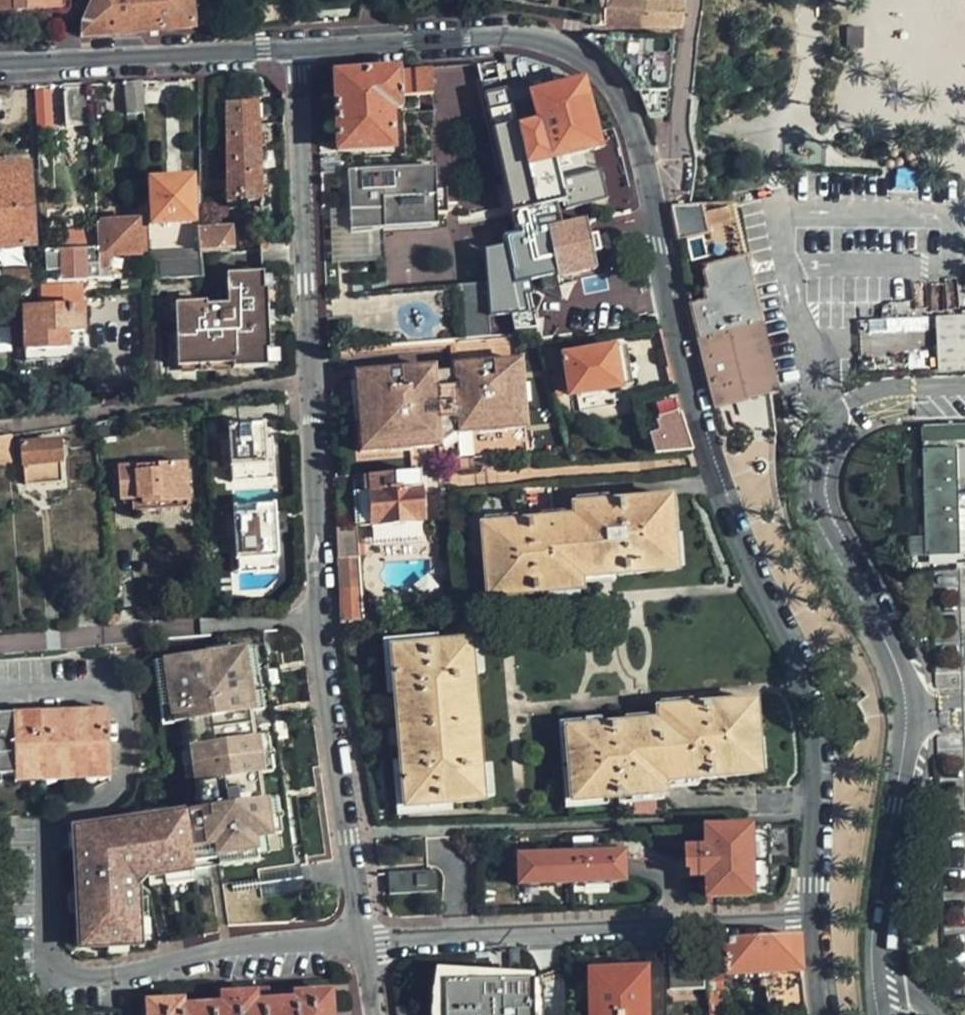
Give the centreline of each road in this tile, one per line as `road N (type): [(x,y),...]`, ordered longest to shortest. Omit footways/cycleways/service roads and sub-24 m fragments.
road 1 (secondary): [(811,917),(805,681),(717,498),(684,381),(635,133),(618,92),(568,48),(526,36),(297,50)]
road 2 (residential): [(361,942),(319,618),(297,50)]
road 3 (residential): [(964,390),(876,400),(838,422),(818,456),(814,499),(827,537),(870,609),(907,699),(878,910),(886,1014)]
road 4 (residential): [(361,942),(811,917)]
road 5 (residential): [(361,942),(228,948),(118,974),(53,970)]
road 6 (secondary): [(297,50),(0,63)]

